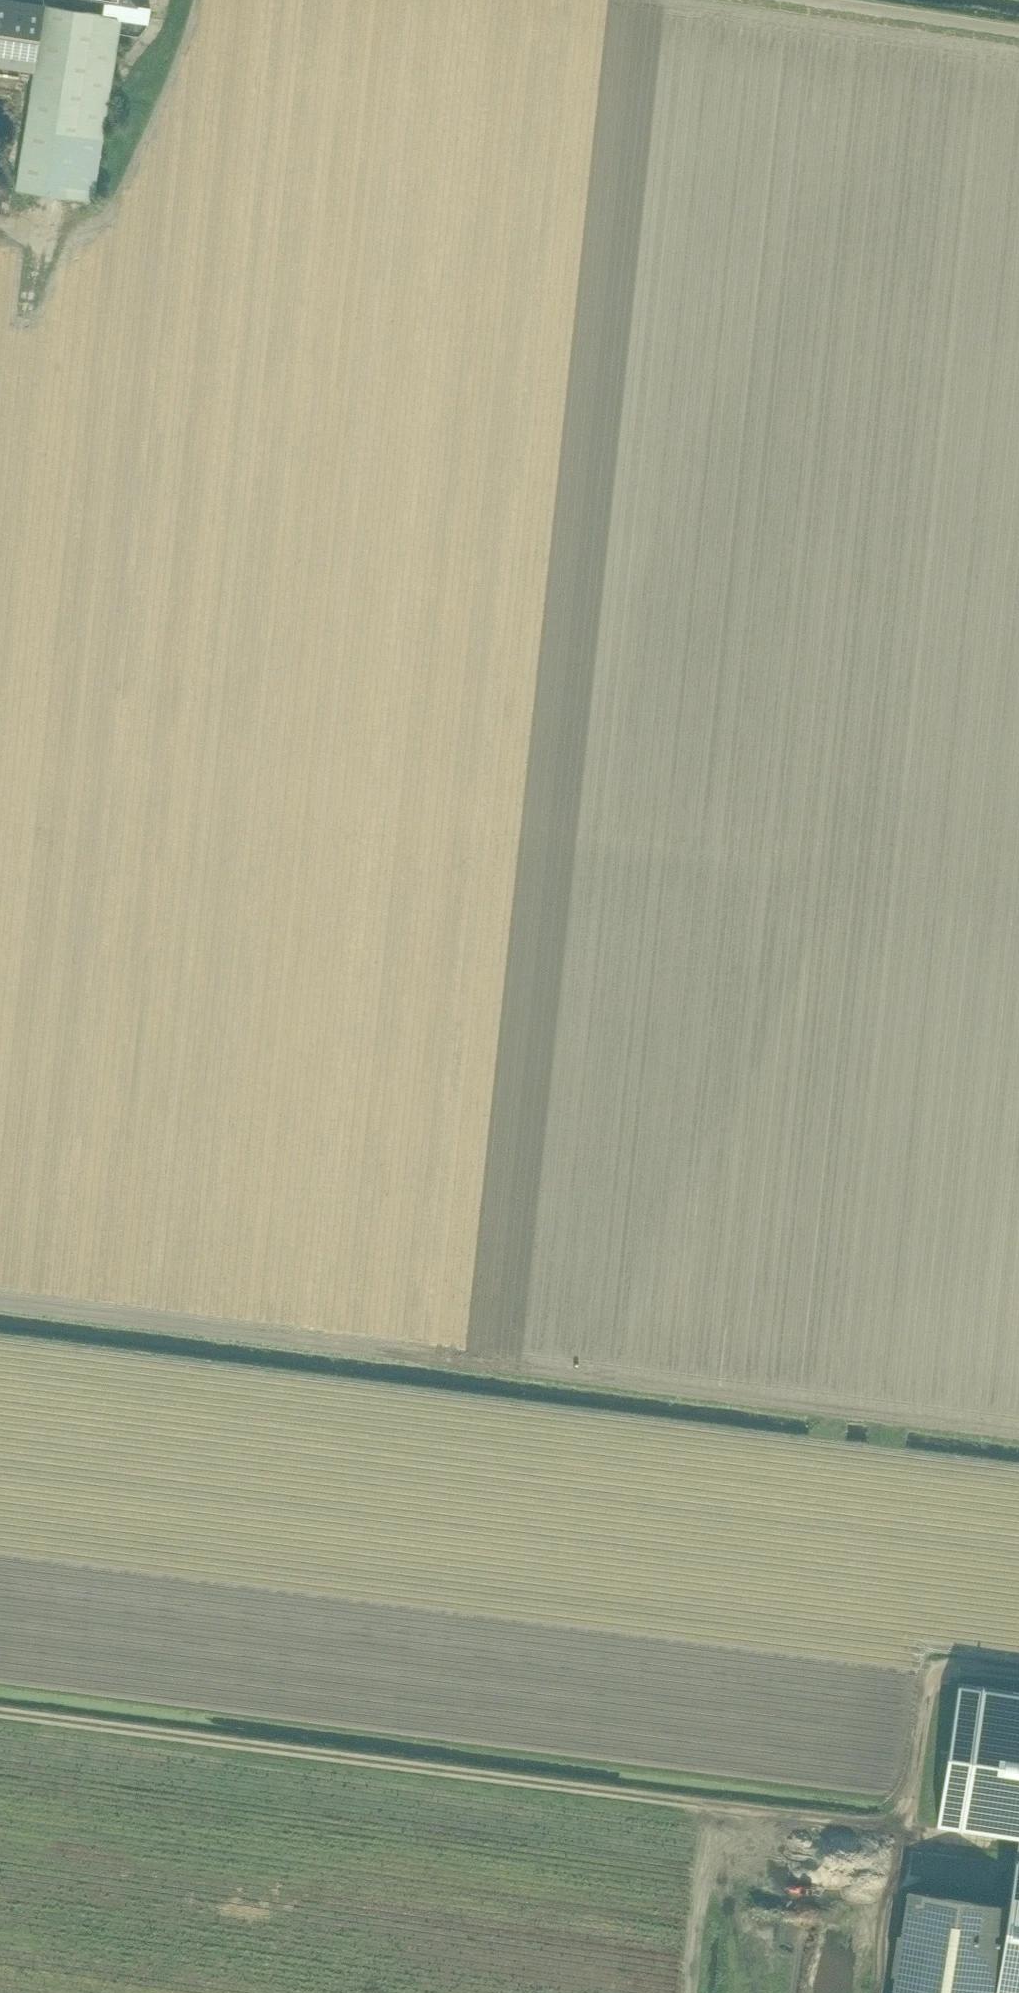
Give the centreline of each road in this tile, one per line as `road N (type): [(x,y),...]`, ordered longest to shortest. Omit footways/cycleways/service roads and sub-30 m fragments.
road 1 (track): [(1018,1679),(935,1667),(907,1830),(0,1709)]
road 2 (unclassified): [(1018,31),(818,0)]

